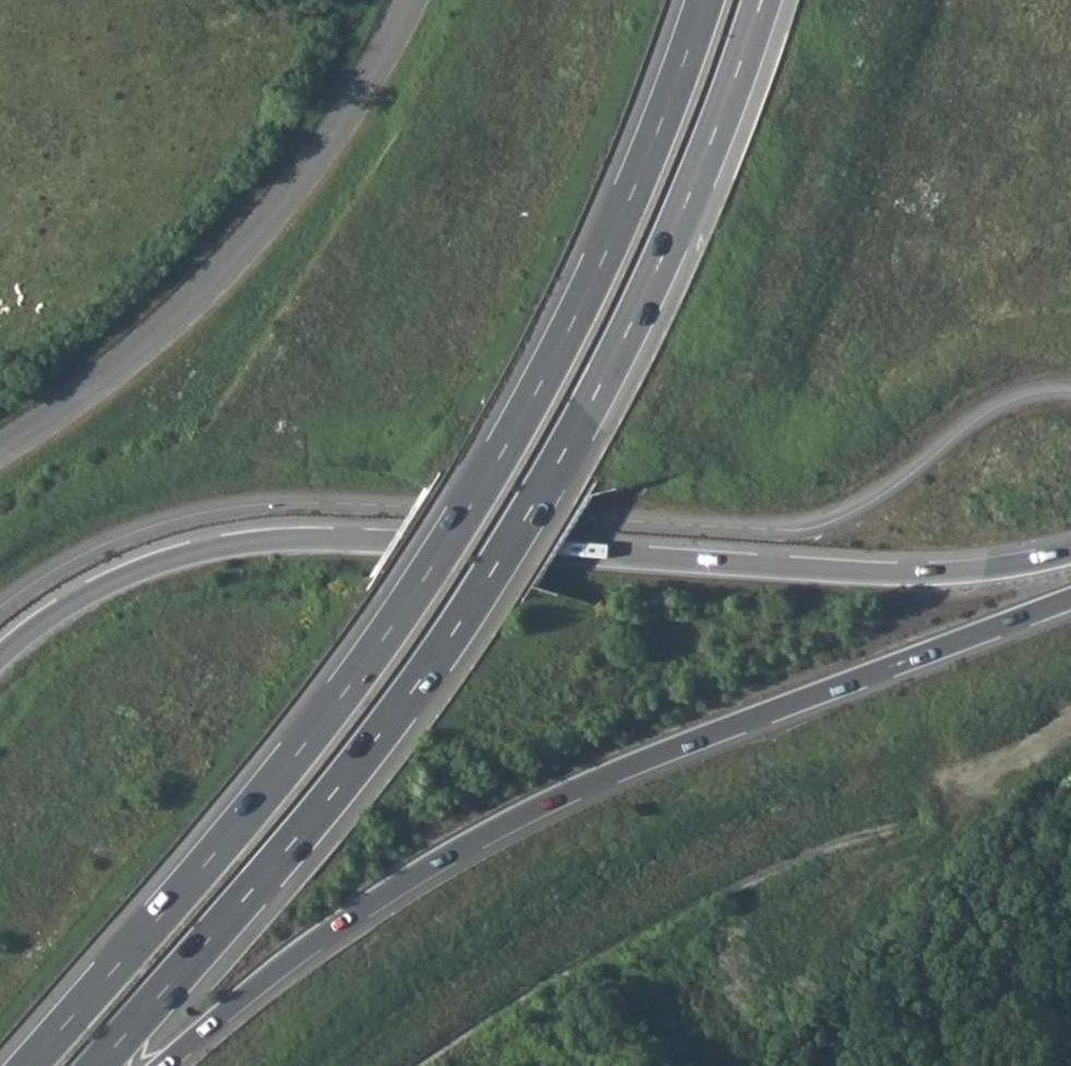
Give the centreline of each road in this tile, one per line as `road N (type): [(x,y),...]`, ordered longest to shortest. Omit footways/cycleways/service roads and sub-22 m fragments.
road 1 (trunk): [(704,0),(577,320),(497,465),(304,744),(28,1065)]
road 2 (trunk): [(96,1065),(359,762),(555,471),(676,228),(761,0)]
road 3 (trunk): [(1070,551),(1015,565),(877,570),(300,535),(216,543),(133,569),(36,626),(0,658)]
road 4 (trunk): [(160,1065),(336,926),(545,802),(1070,596)]

